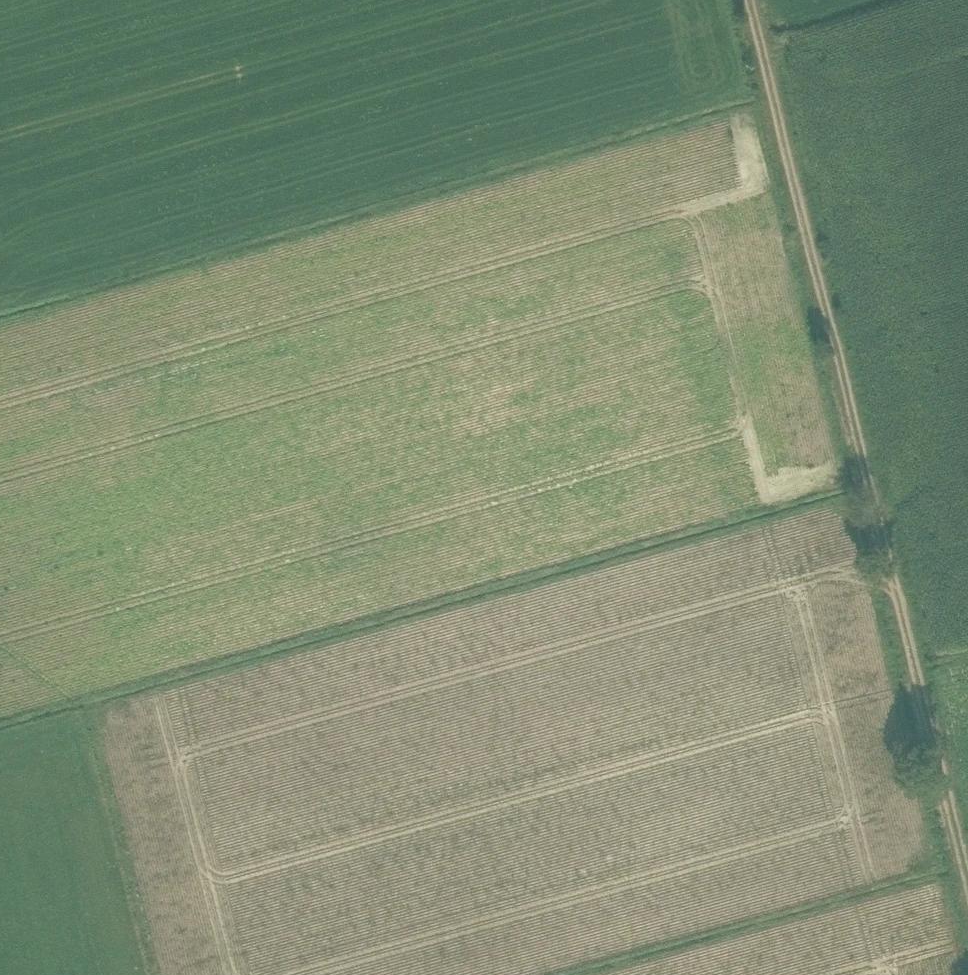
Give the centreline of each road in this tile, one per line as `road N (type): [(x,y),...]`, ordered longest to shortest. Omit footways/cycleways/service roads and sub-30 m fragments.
road 1 (track): [(753,0),(967,838)]

